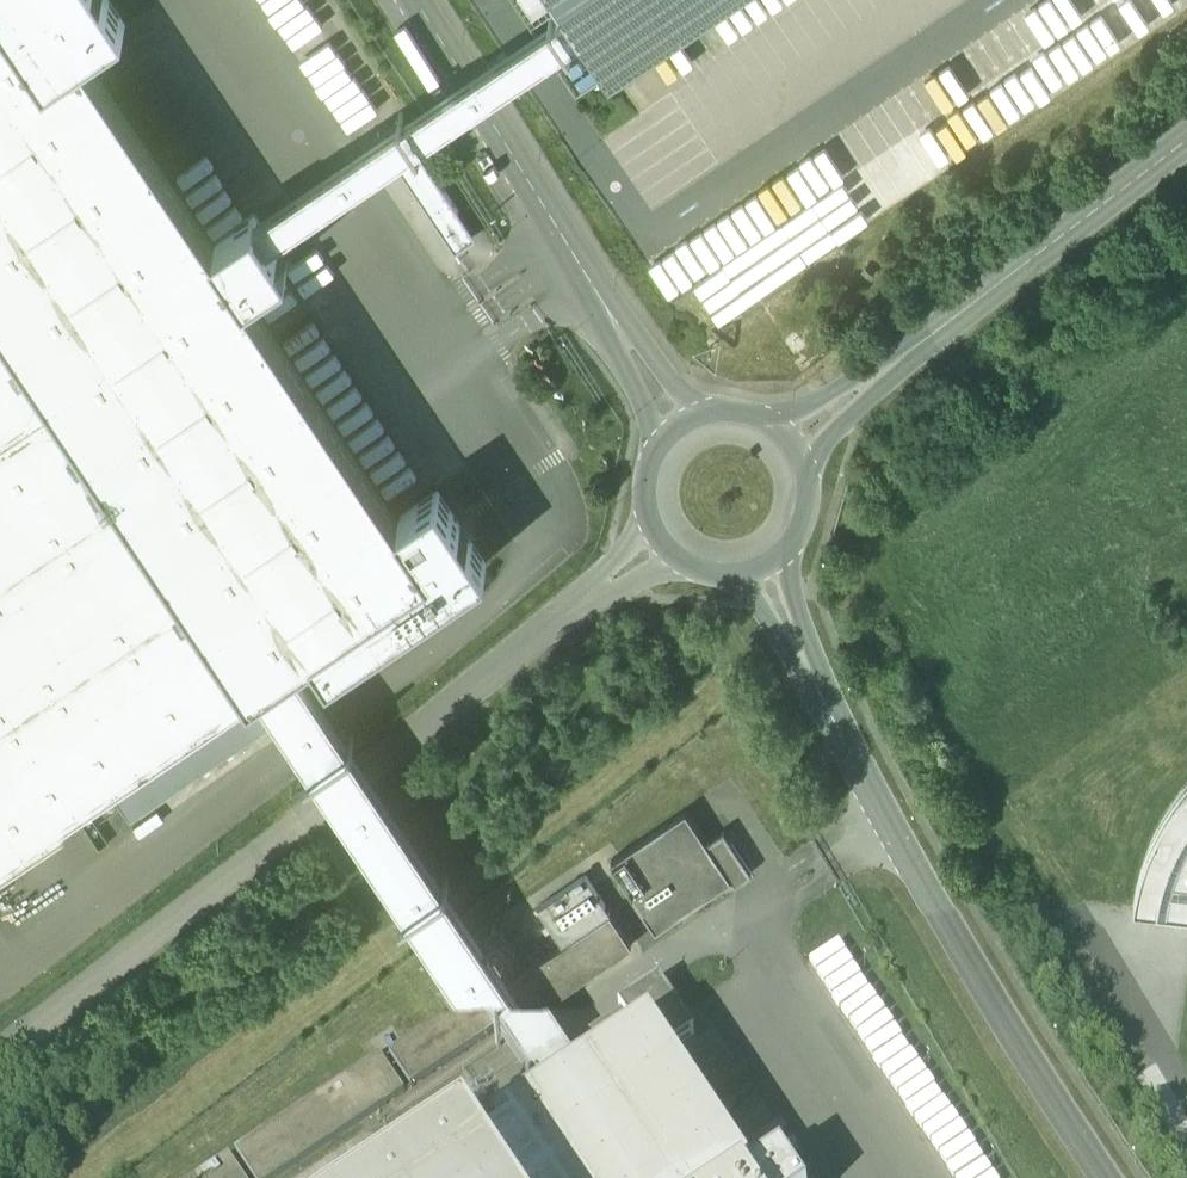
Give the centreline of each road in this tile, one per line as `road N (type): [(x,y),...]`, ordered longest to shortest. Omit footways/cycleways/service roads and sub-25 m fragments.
road 1 (unclassified): [(658,539),(0,1062)]
road 2 (unclassified): [(1108,1177),(892,828),(763,566)]
road 3 (unclassified): [(678,426),(405,0)]
road 4 (unclassified): [(1186,138),(790,441)]
road 5 (unclassified): [(763,566),(789,545),(806,510),(806,475),(790,441)]
road 6 (unclassified): [(678,426),(645,477),(646,511),(658,539)]
road 7 (unclassified): [(790,441),(763,420),(732,411),(678,426)]

